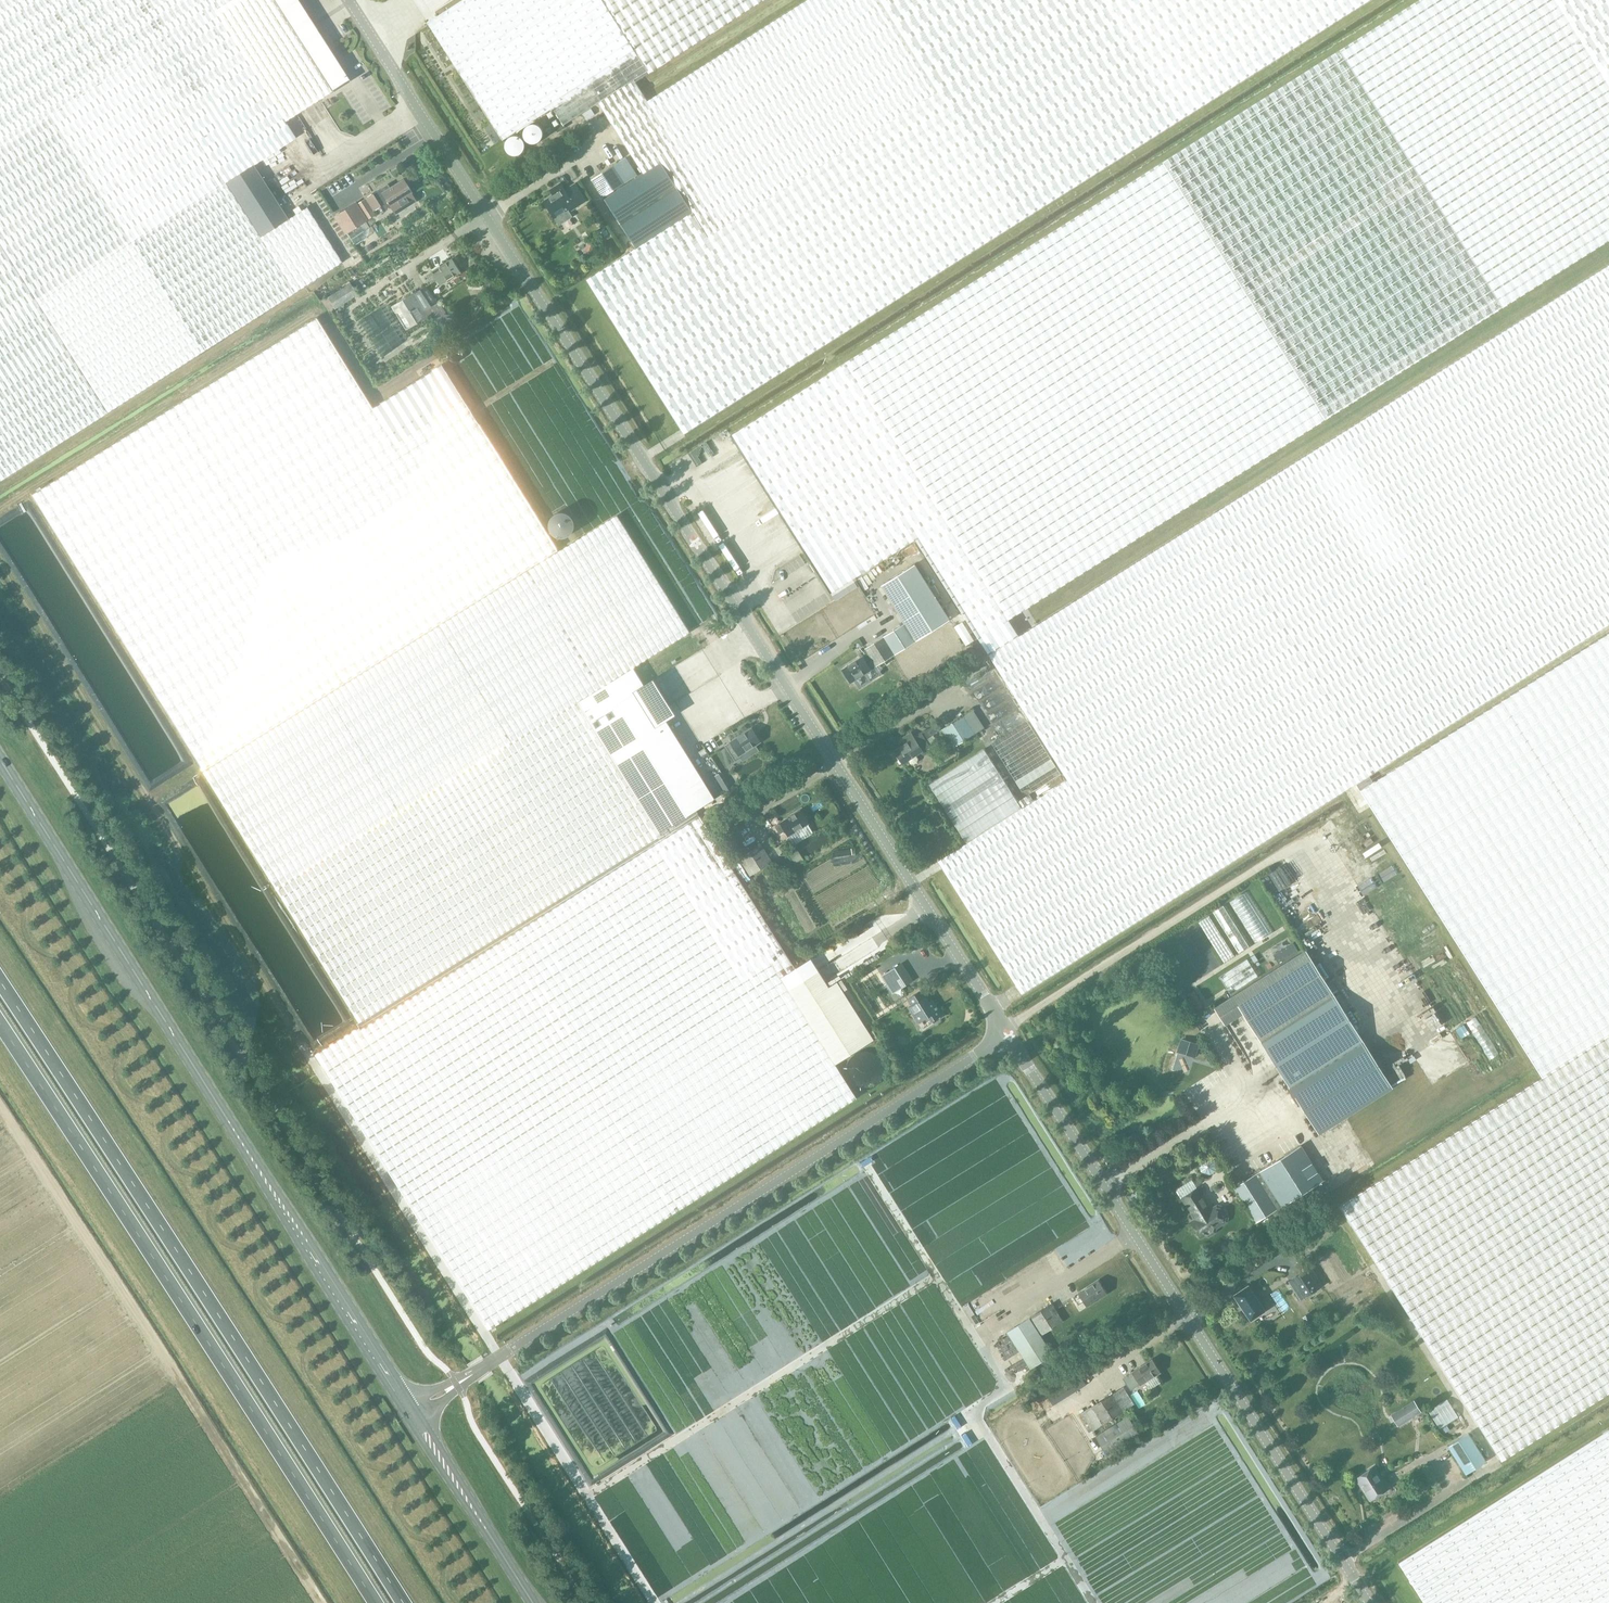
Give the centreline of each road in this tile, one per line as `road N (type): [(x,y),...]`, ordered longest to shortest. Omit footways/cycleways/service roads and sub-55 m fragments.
road 1 (unclassified): [(1008,1035),(349,0)]
road 2 (trunk): [(403,1602),(0,981)]
road 3 (trunk): [(0,1024),(375,1602)]
road 4 (unclassified): [(1369,1602),(1008,1035)]
road 5 (unclassified): [(473,1374),(1008,1035)]
road 6 (secondary): [(227,1119),(0,759)]
road 7 (secondary): [(227,1119),(404,1414)]
road 8 (secondary): [(412,1401),(227,1119)]
road 9 (secondary): [(404,1414),(486,1529)]
road 10 (secondary): [(486,1529),(420,1415)]

